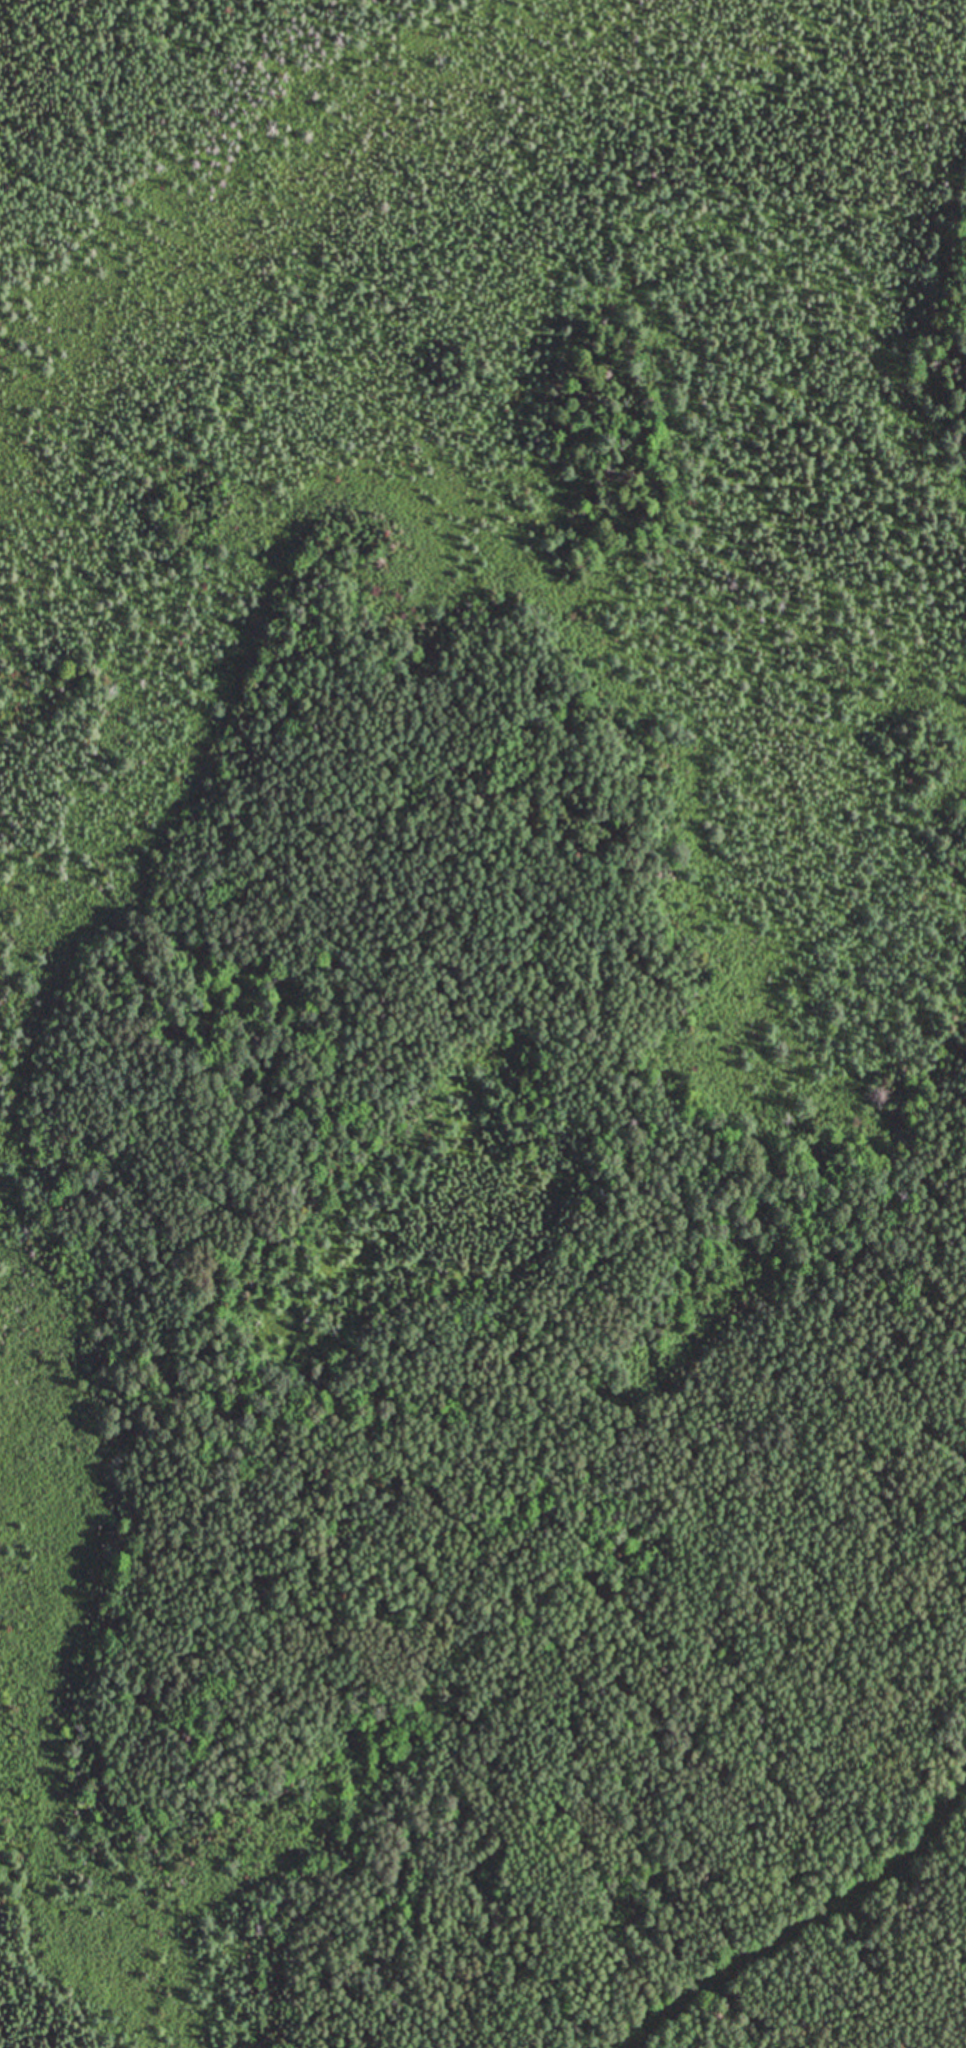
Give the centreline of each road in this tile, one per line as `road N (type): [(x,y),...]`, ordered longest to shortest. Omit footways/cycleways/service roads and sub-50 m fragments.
road 1 (residential): [(629,2047),(685,1998),(920,1839),(965,1771)]

